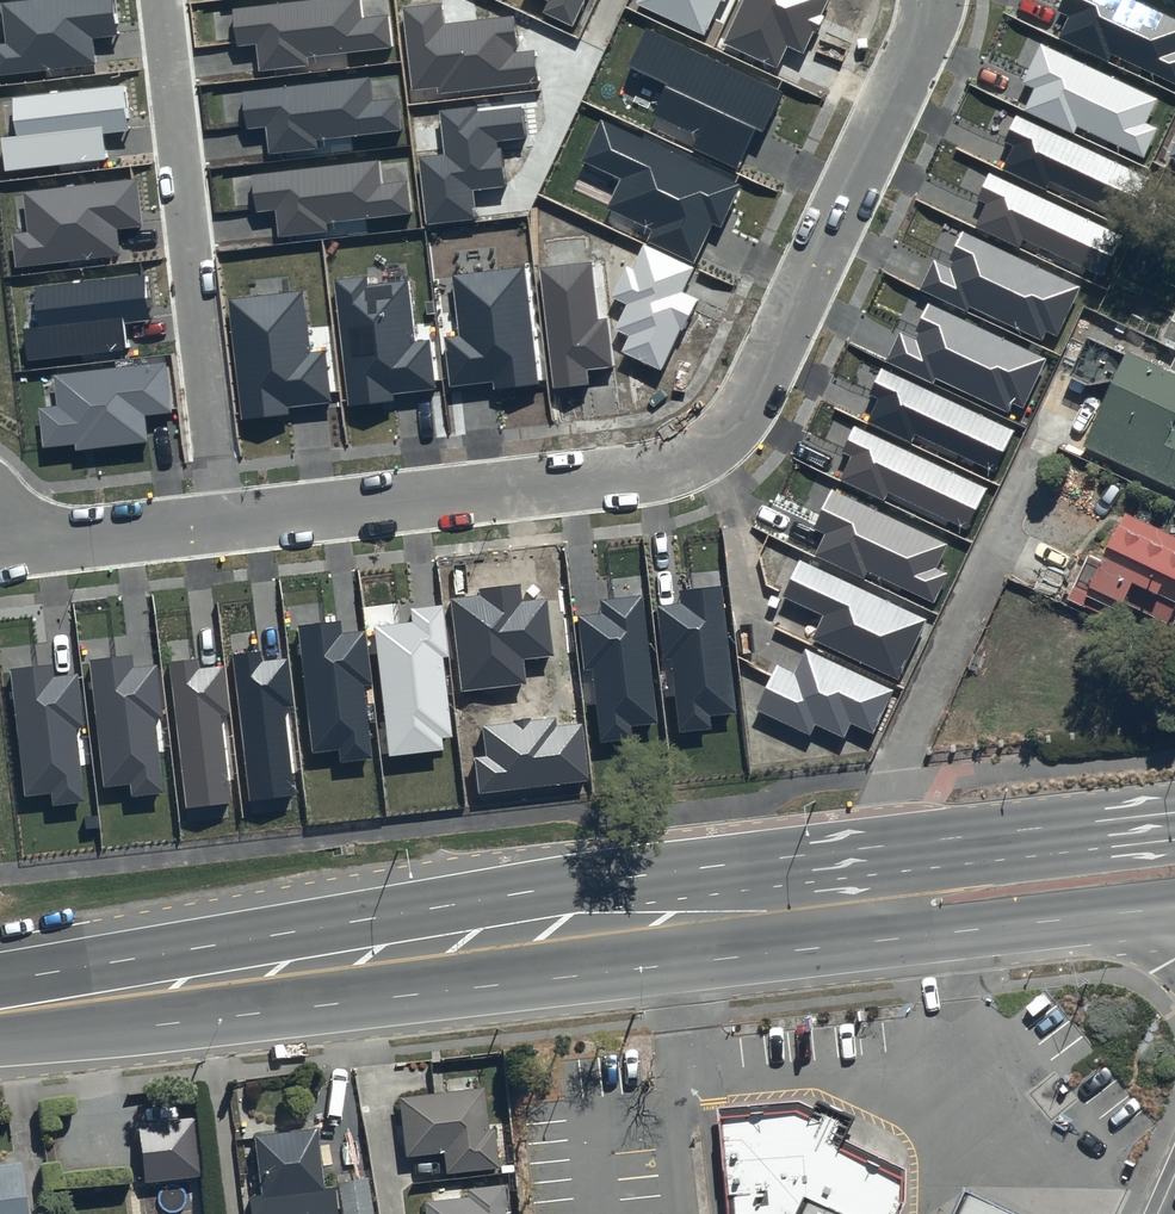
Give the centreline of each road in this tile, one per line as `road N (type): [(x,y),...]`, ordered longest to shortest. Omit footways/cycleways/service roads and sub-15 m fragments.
road 1 (secondary): [(0,993),(149,956),(1174,826)]
road 2 (secondary): [(1122,914),(161,1025),(0,1029)]
road 3 (residential): [(929,0),(919,40),(752,401),(712,444),(674,466),(632,474),(223,520)]
road 4 (residential): [(223,520),(162,0)]
road 5 (residential): [(223,520),(49,540),(0,528)]

